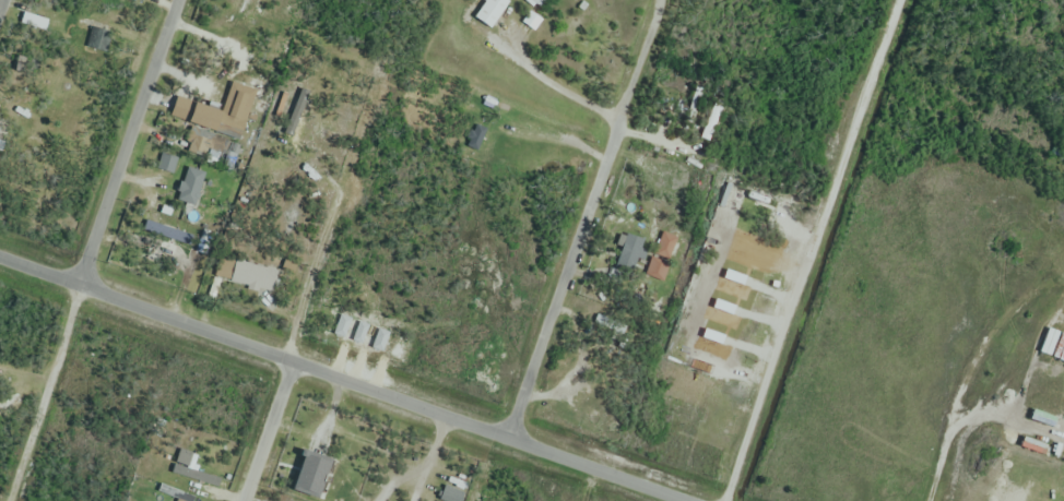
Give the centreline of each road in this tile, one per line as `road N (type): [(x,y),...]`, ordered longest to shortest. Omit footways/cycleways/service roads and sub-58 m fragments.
road 1 (tertiary): [(683,500),(0,259)]
road 2 (residential): [(900,0),(731,500)]
road 3 (residential): [(653,2),(509,439)]
road 4 (residential): [(82,288),(182,0)]
road 5 (residential): [(242,500),(291,362)]

